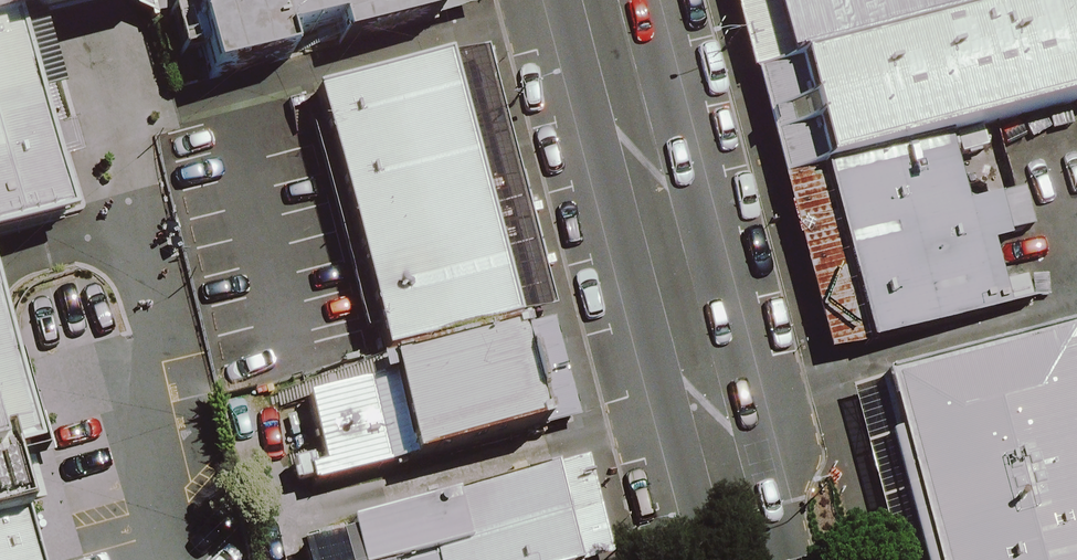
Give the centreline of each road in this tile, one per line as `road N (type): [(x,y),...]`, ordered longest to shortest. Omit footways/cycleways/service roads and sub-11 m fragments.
road 1 (secondary): [(752,559),(603,0)]

